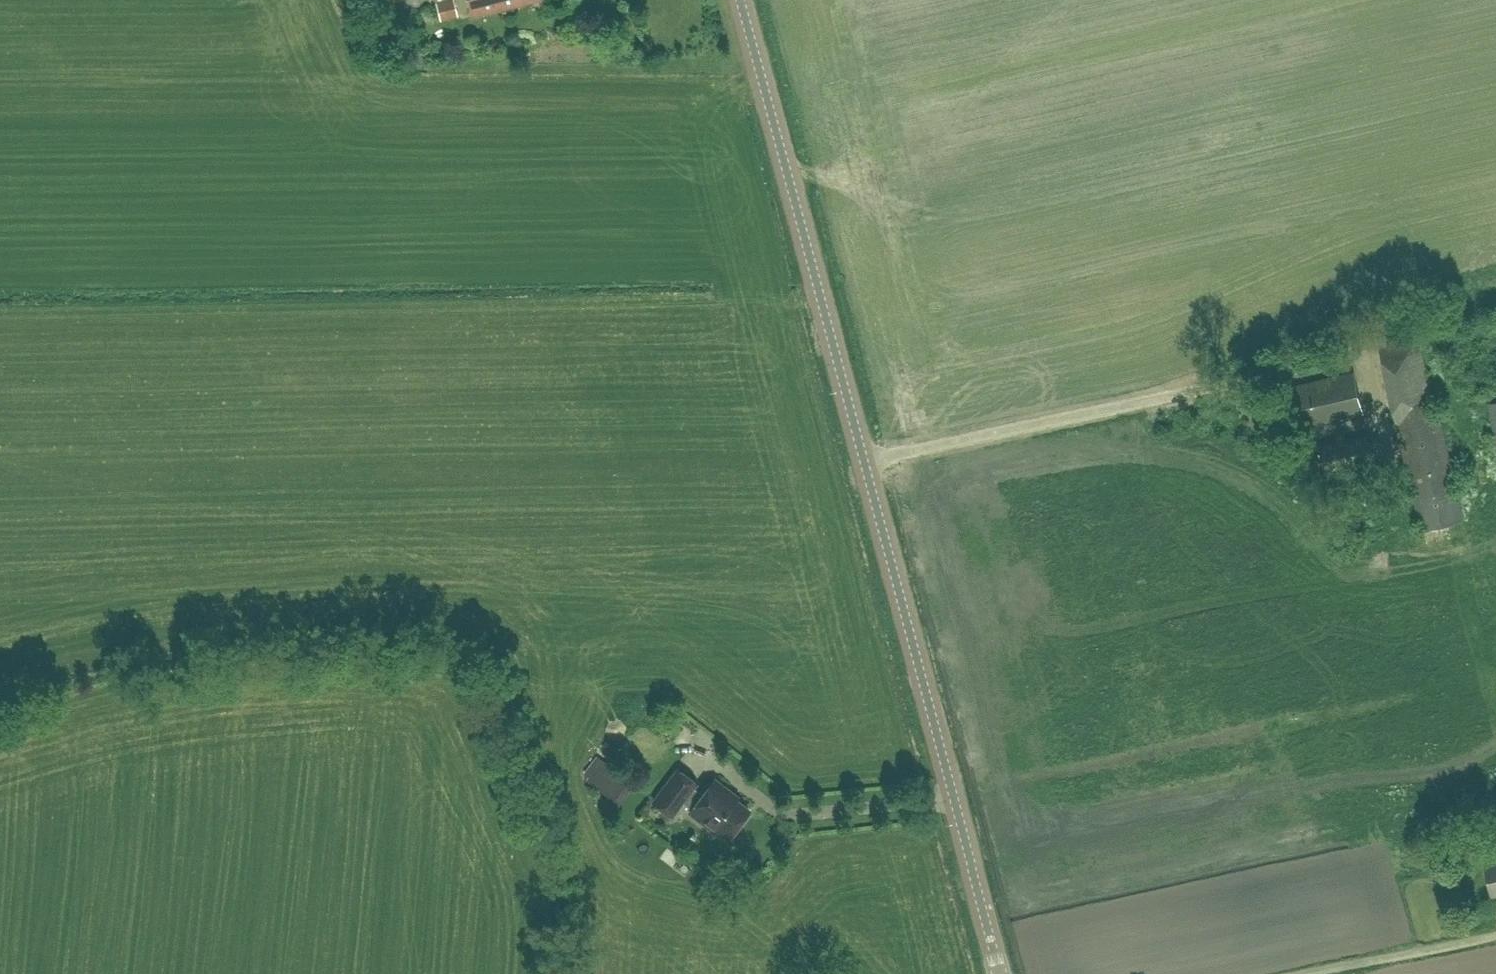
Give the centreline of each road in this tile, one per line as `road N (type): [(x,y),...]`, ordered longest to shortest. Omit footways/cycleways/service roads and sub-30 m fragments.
road 1 (tertiary): [(998,973),(736,0)]

